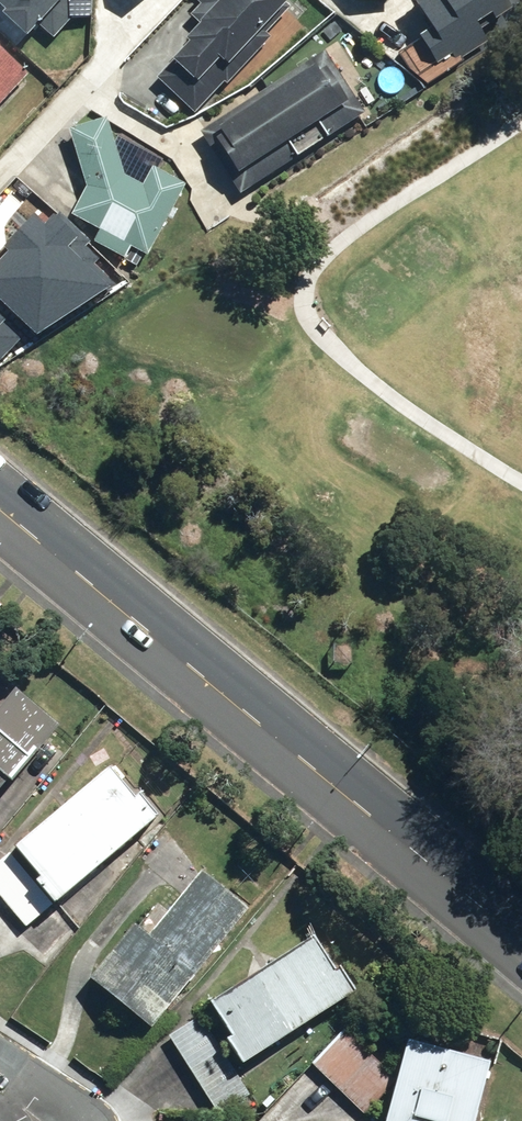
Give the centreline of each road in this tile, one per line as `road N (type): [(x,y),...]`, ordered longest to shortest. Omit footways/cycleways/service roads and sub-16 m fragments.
road 1 (primary): [(521,940),(0,507)]

